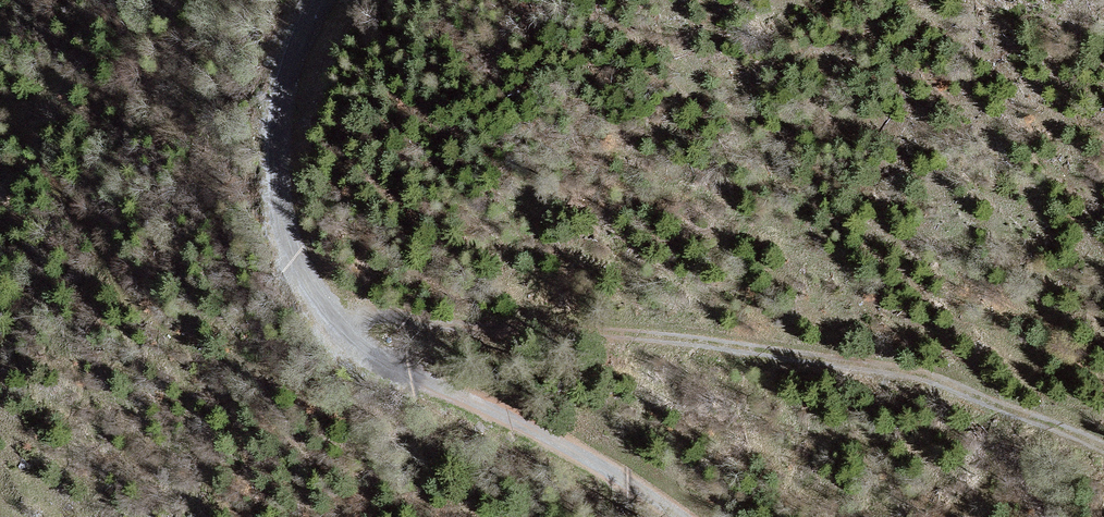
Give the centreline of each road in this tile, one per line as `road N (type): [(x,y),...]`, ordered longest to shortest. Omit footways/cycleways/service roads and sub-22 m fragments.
road 1 (track): [(346,336),(382,316),(804,358),(918,377),(1103,453)]
road 2 (track): [(327,0),(279,101),(275,166),(288,253),(326,323),(676,516)]

